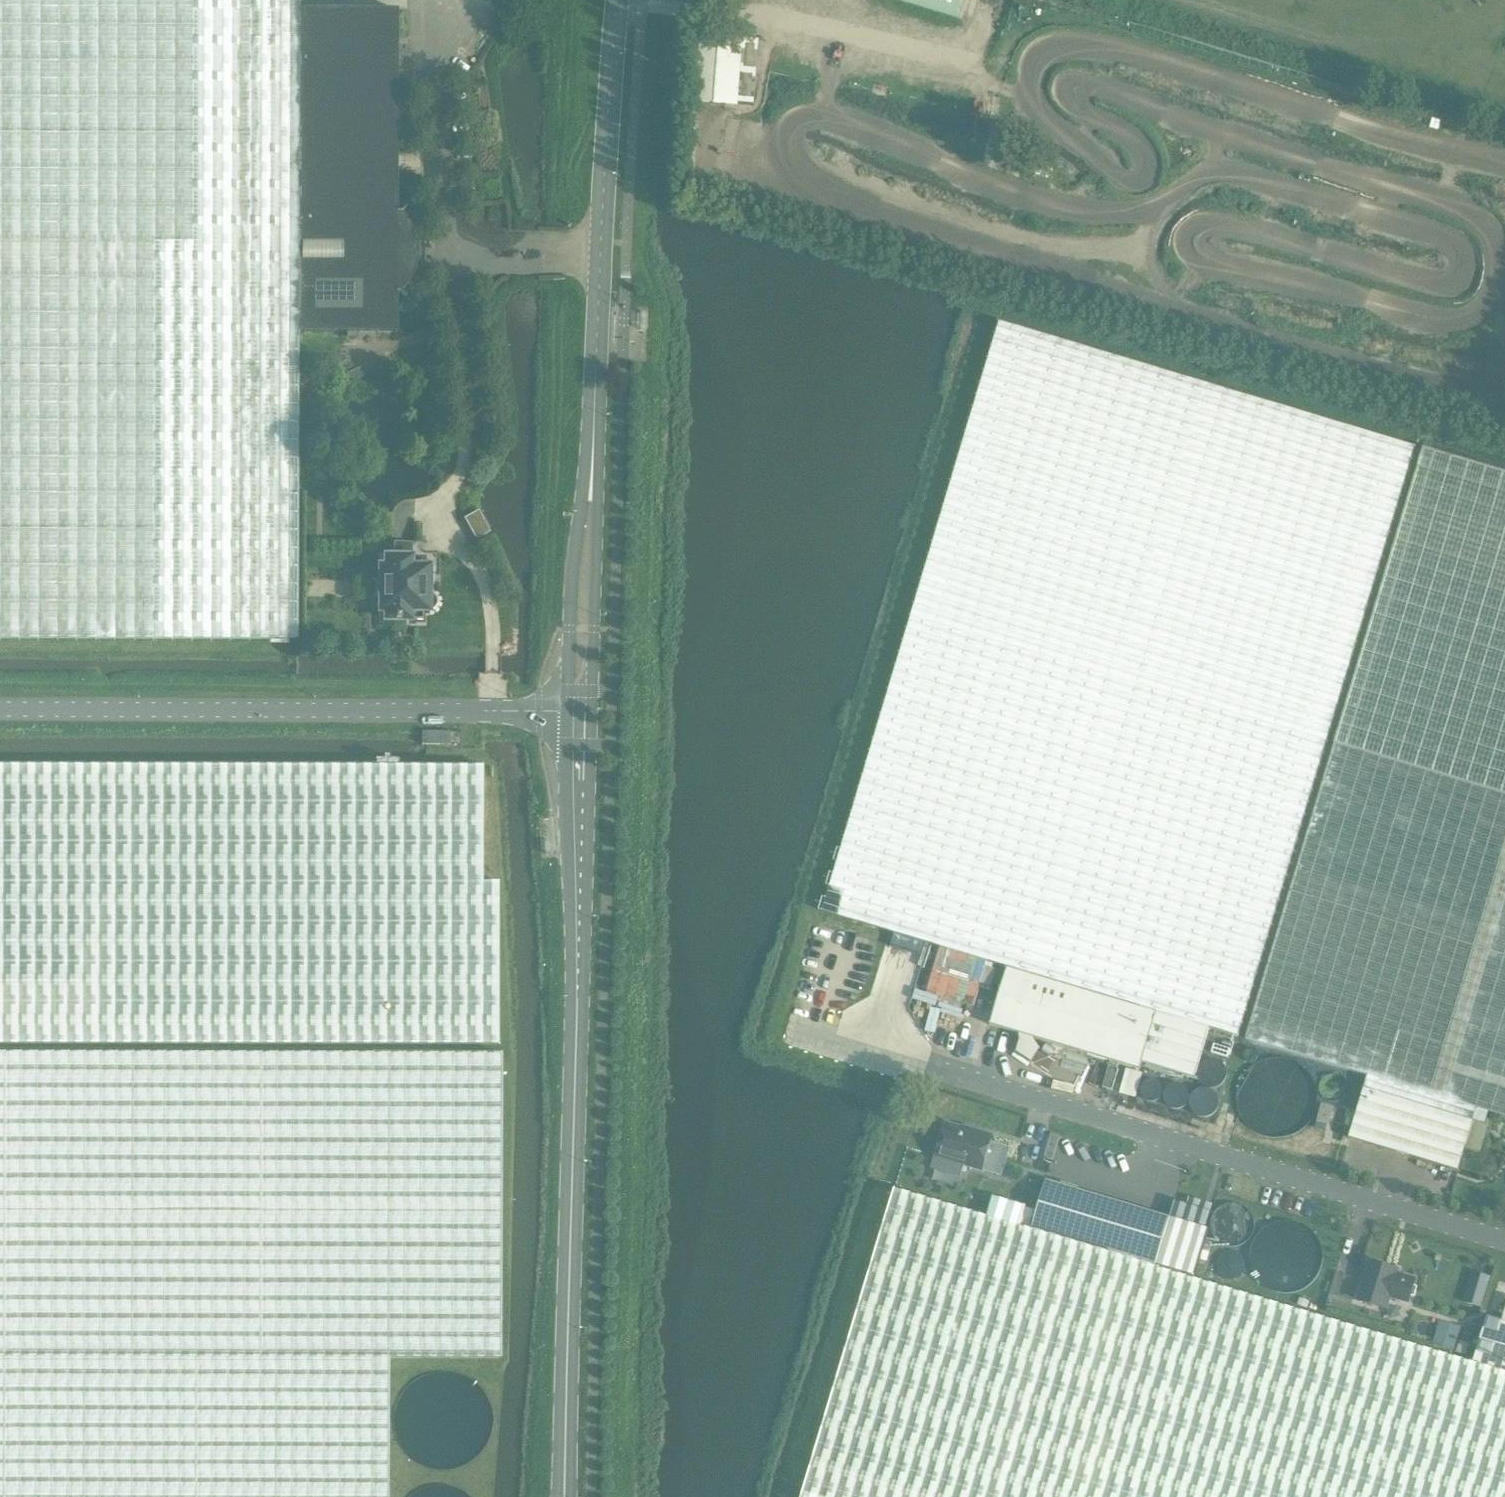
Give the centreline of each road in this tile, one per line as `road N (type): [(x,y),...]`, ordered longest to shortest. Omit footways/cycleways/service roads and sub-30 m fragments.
road 1 (tertiary): [(563,1496),(579,708)]
road 2 (unclassified): [(1504,1241),(934,1070)]
road 3 (unclassified): [(0,709),(579,708)]
road 4 (tertiary): [(591,486),(617,0)]
road 5 (tertiary): [(591,486),(571,579),(568,663),(579,708)]
road 6 (tertiary): [(579,708),(591,663),(591,486)]

